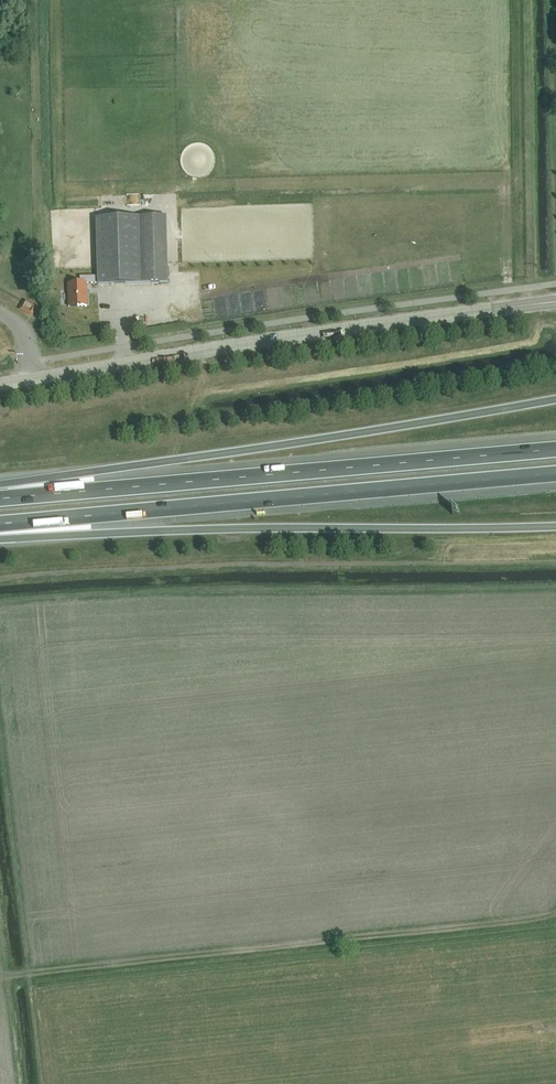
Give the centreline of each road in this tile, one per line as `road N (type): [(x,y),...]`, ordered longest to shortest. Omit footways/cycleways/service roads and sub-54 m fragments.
road 1 (motorway): [(555,399),(0,491)]
road 2 (motorway): [(555,447),(0,498)]
road 3 (motorway): [(0,524),(555,476)]
road 4 (motorway): [(0,539),(555,525)]
road 5 (unclassified): [(0,381),(504,308)]

